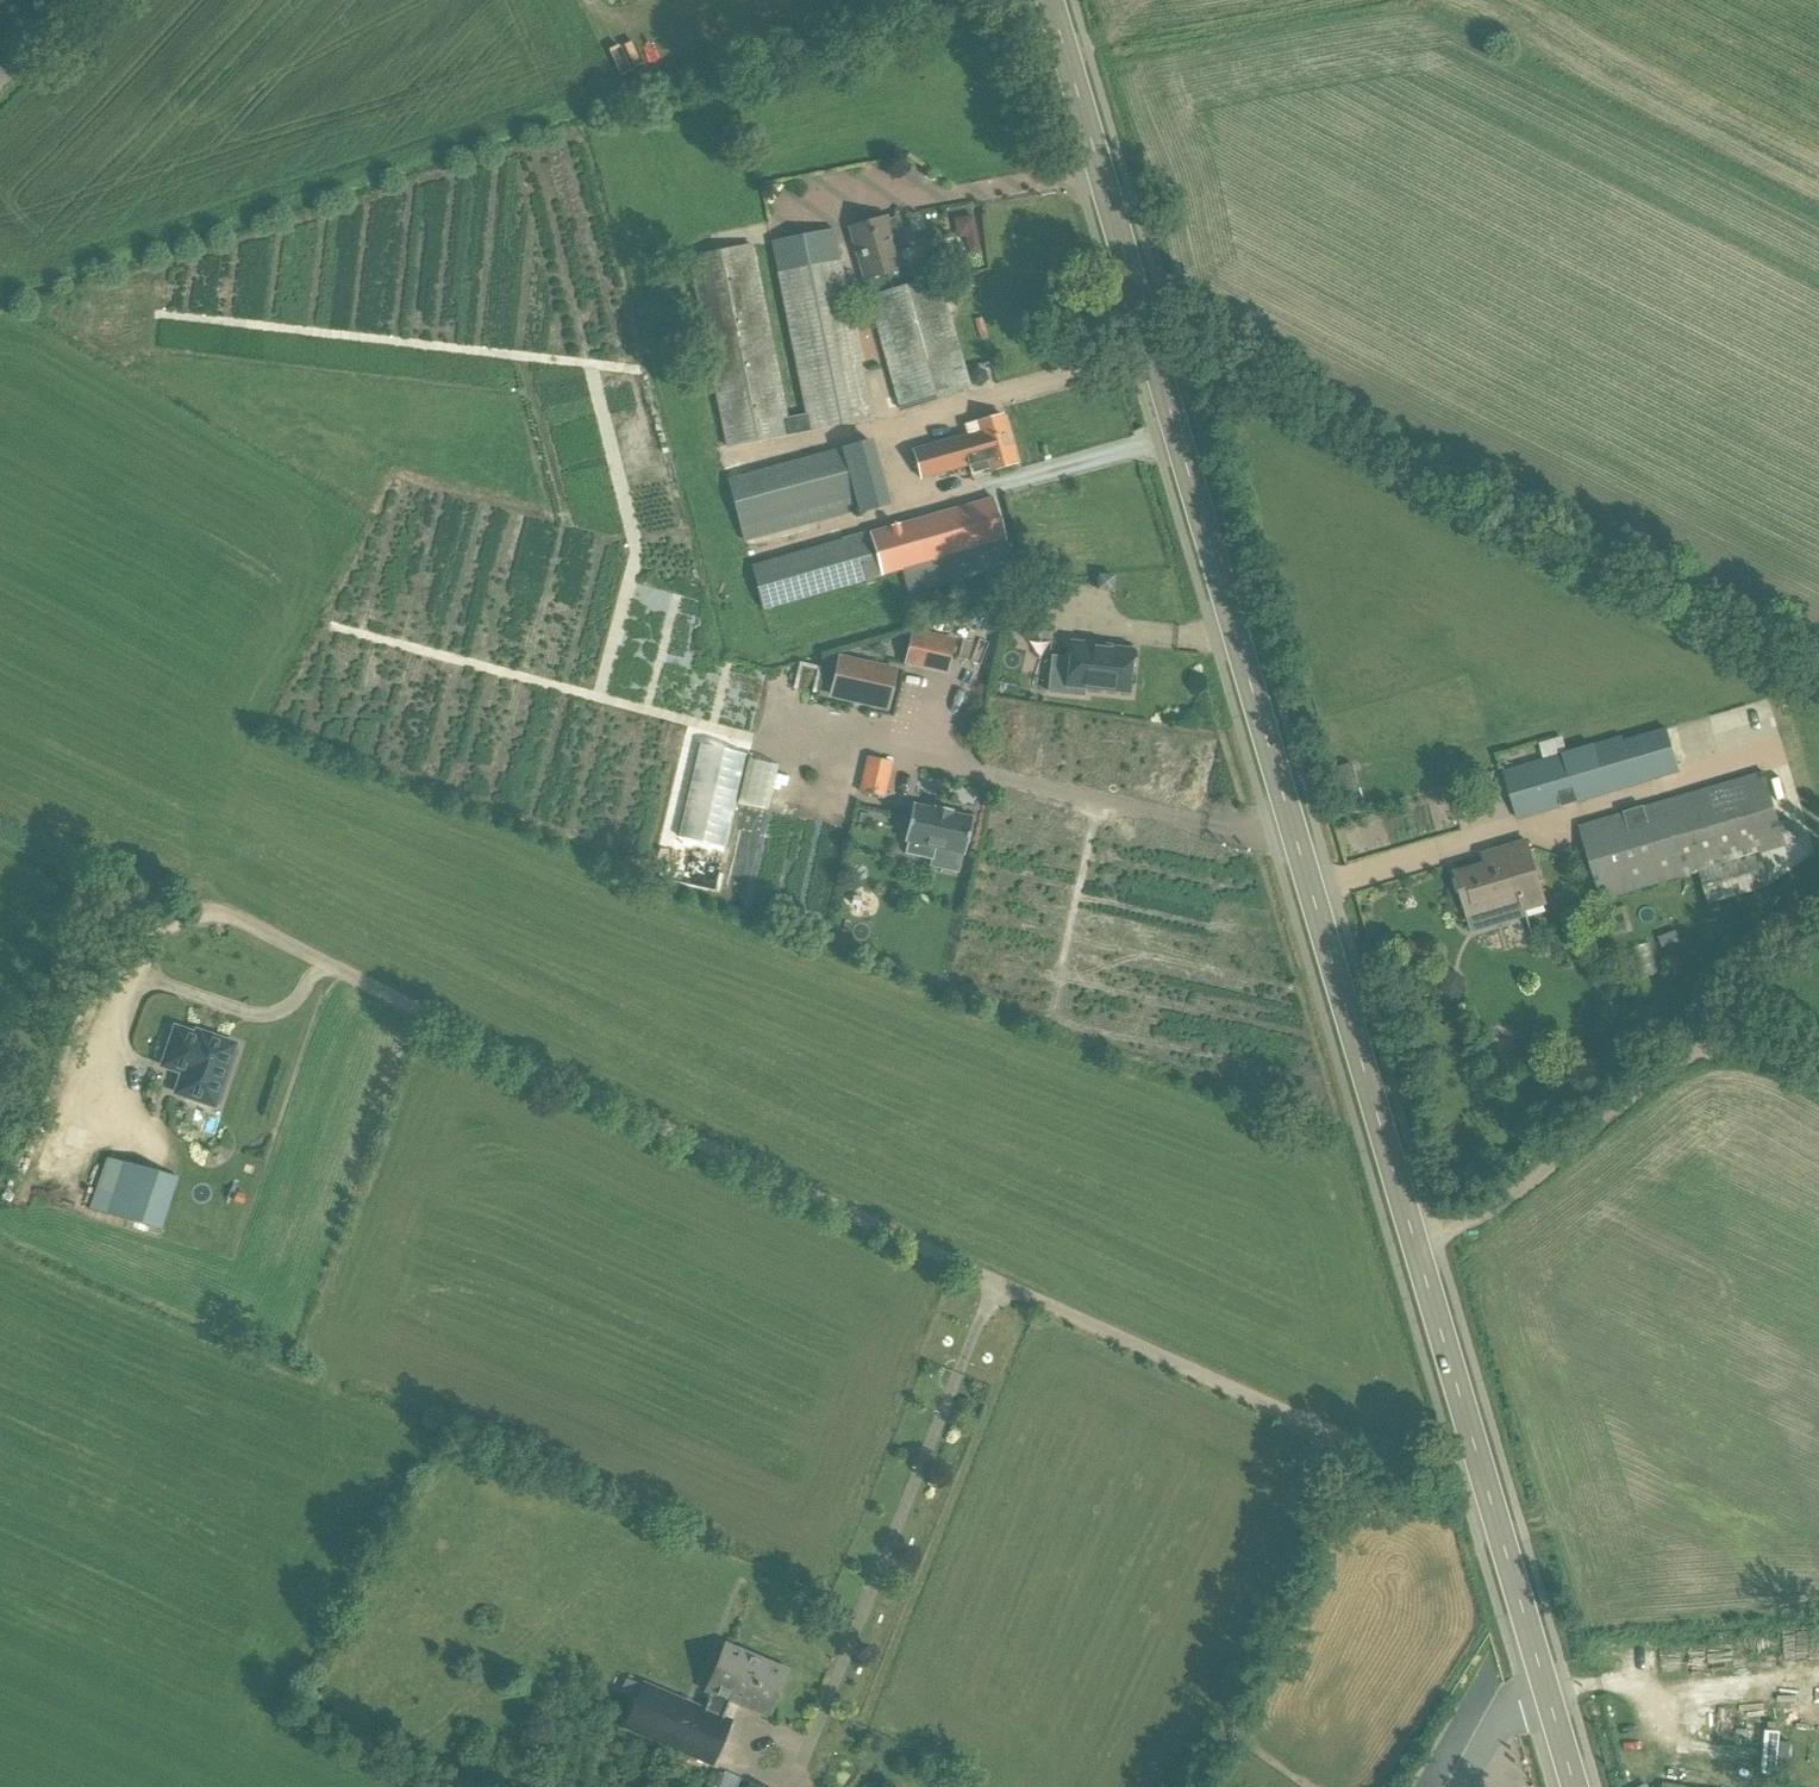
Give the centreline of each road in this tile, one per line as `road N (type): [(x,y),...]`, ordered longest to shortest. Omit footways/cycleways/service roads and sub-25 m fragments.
road 1 (secondary): [(1576,1786),(1052,0)]

